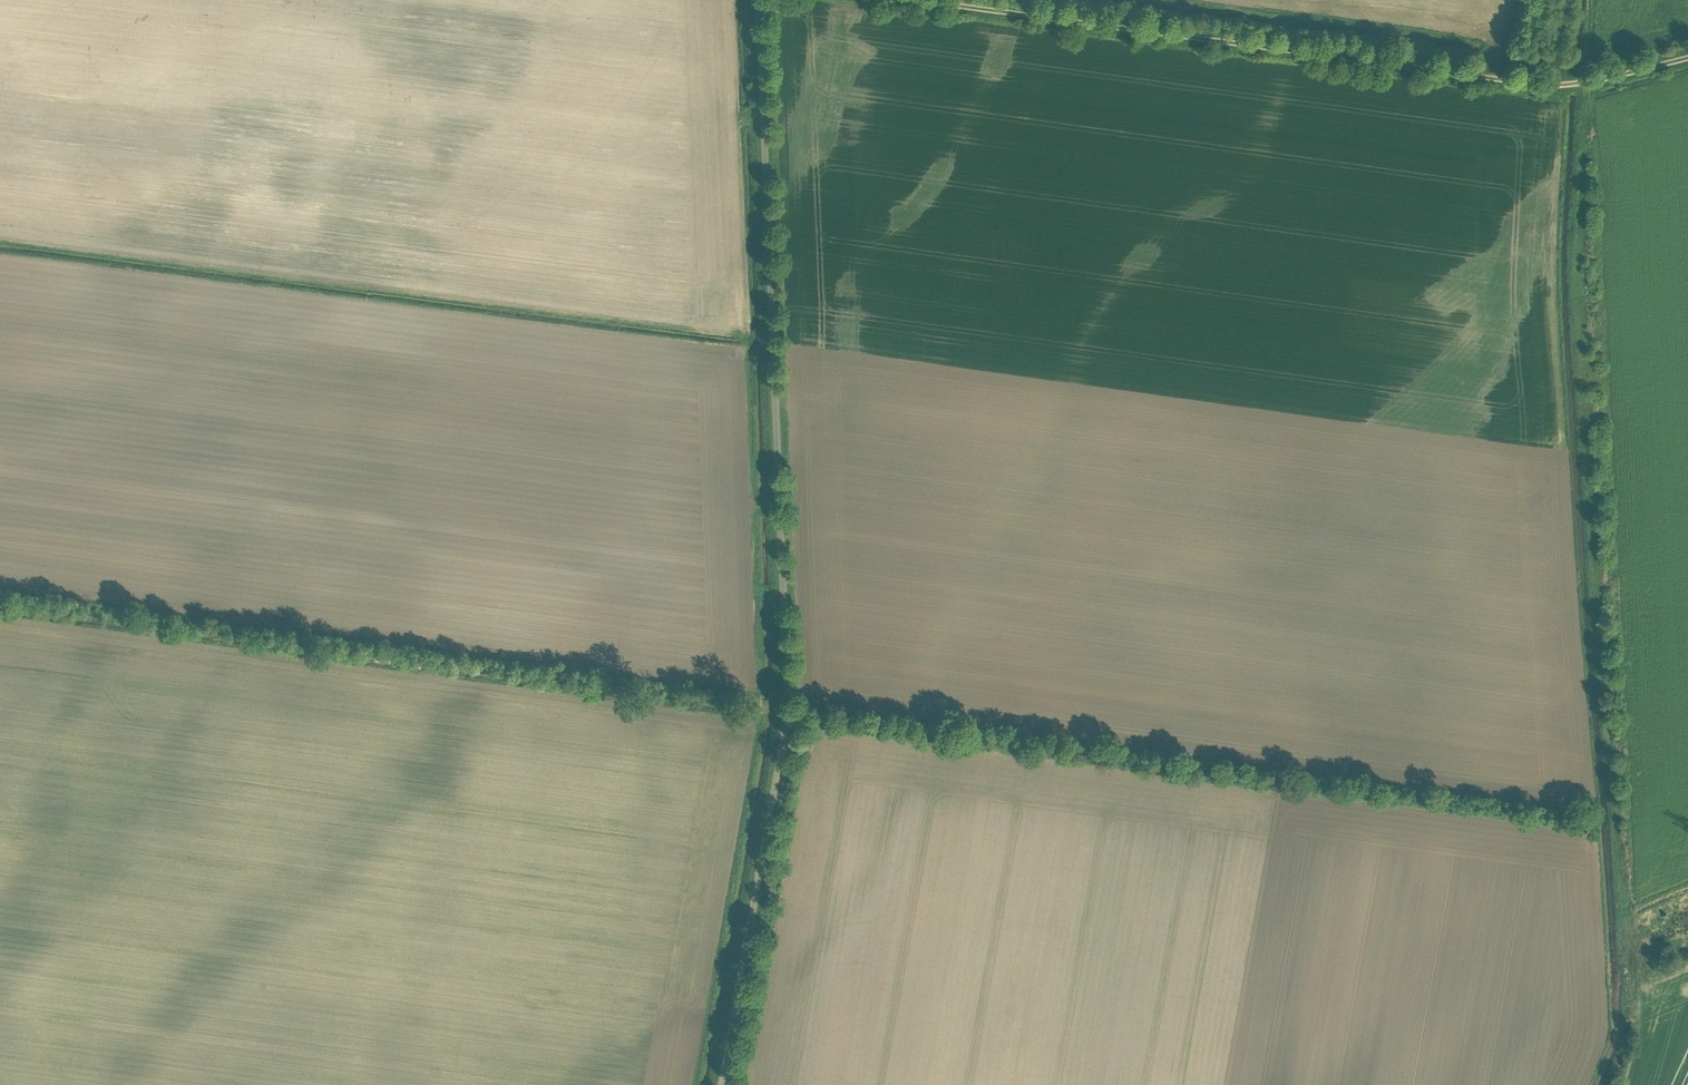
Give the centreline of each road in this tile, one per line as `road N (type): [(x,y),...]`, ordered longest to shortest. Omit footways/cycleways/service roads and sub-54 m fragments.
road 1 (unclassified): [(758,0),(788,712),(722,1084)]
road 2 (unclassified): [(908,0),(1547,85),(1687,56)]

